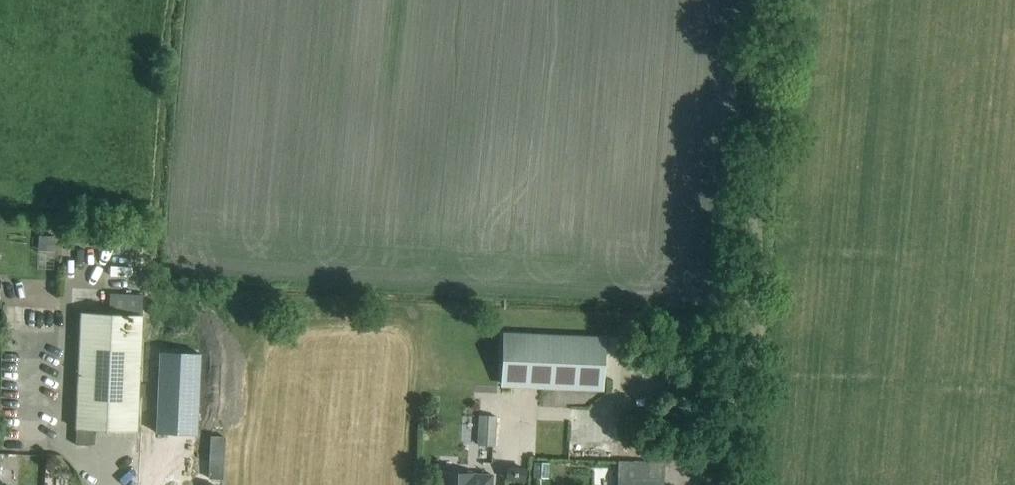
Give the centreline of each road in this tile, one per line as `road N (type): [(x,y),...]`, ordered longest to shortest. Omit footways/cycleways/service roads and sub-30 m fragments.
road 1 (track): [(774,0),(733,484)]

